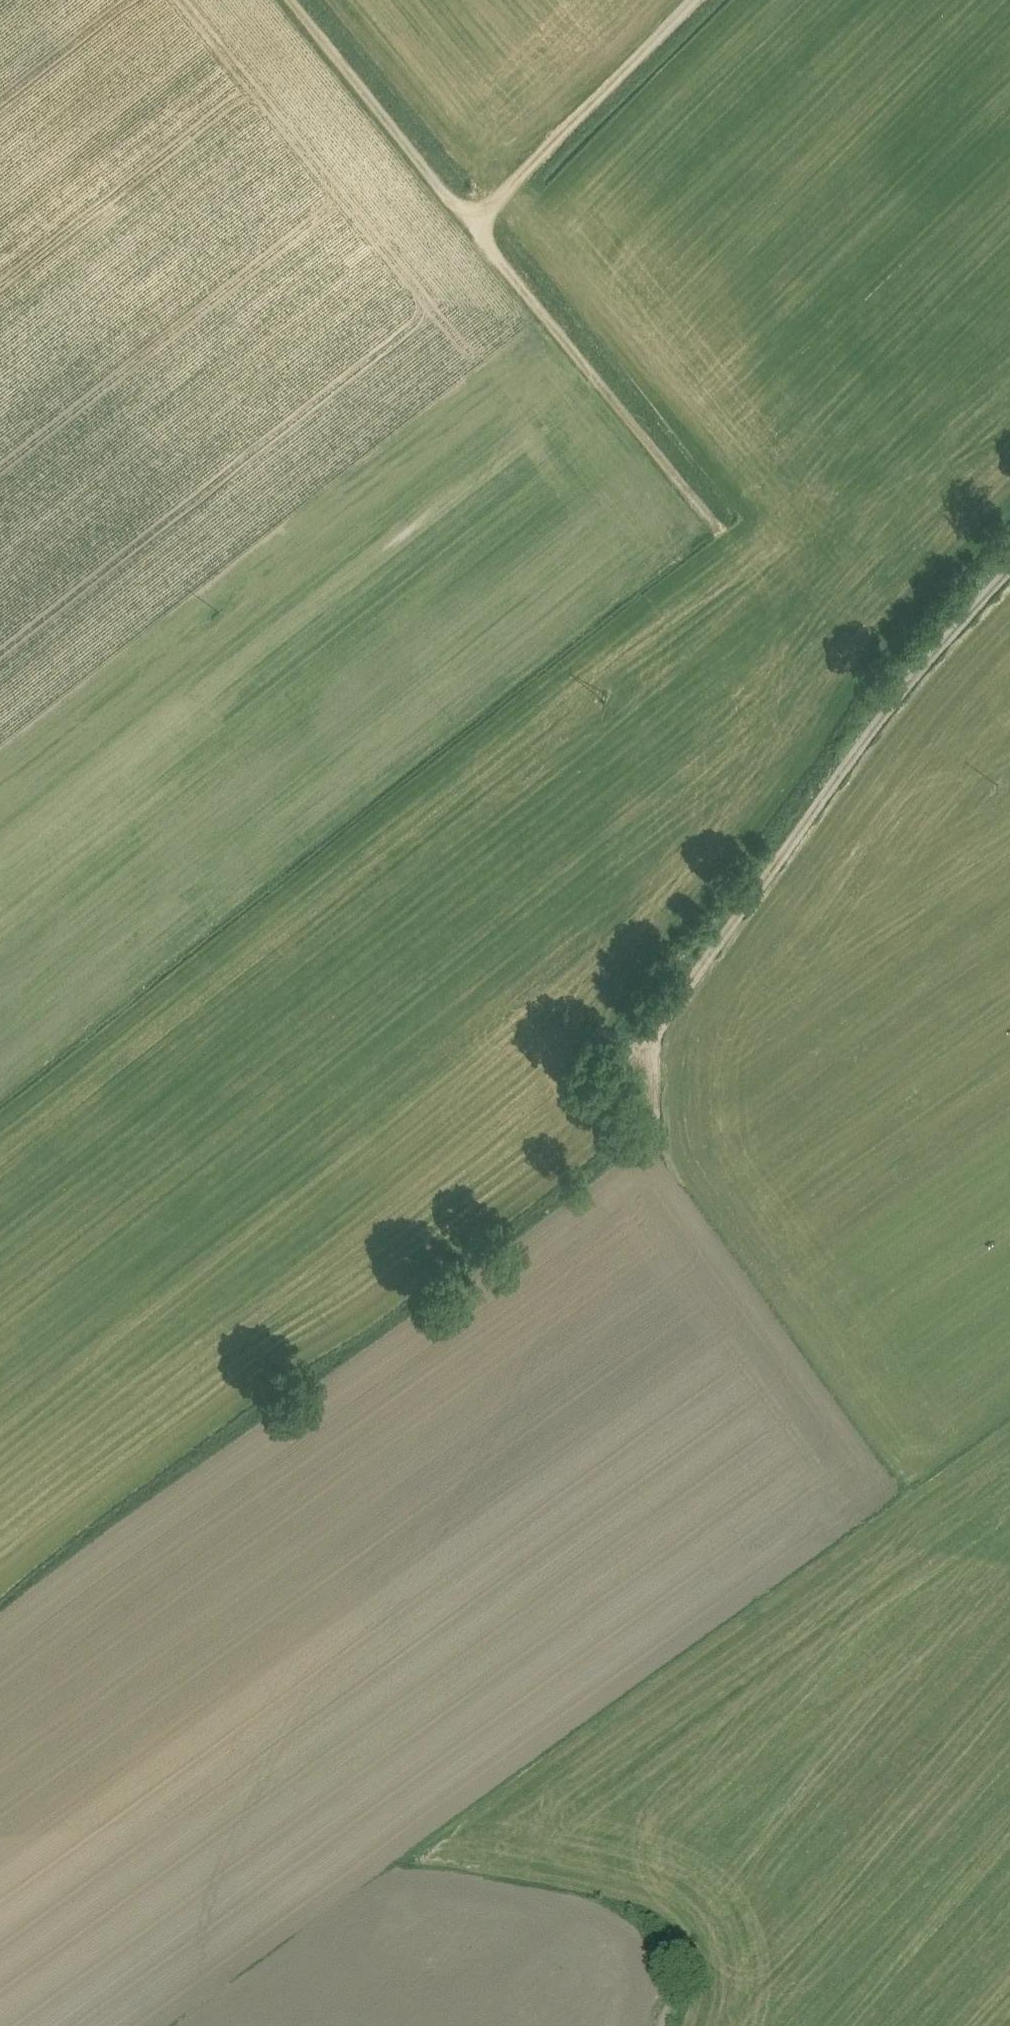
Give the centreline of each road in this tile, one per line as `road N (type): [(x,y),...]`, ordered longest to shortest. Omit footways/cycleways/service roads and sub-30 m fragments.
road 1 (track): [(697,0),(473,224),(714,517)]
road 2 (track): [(473,224),(290,0)]

